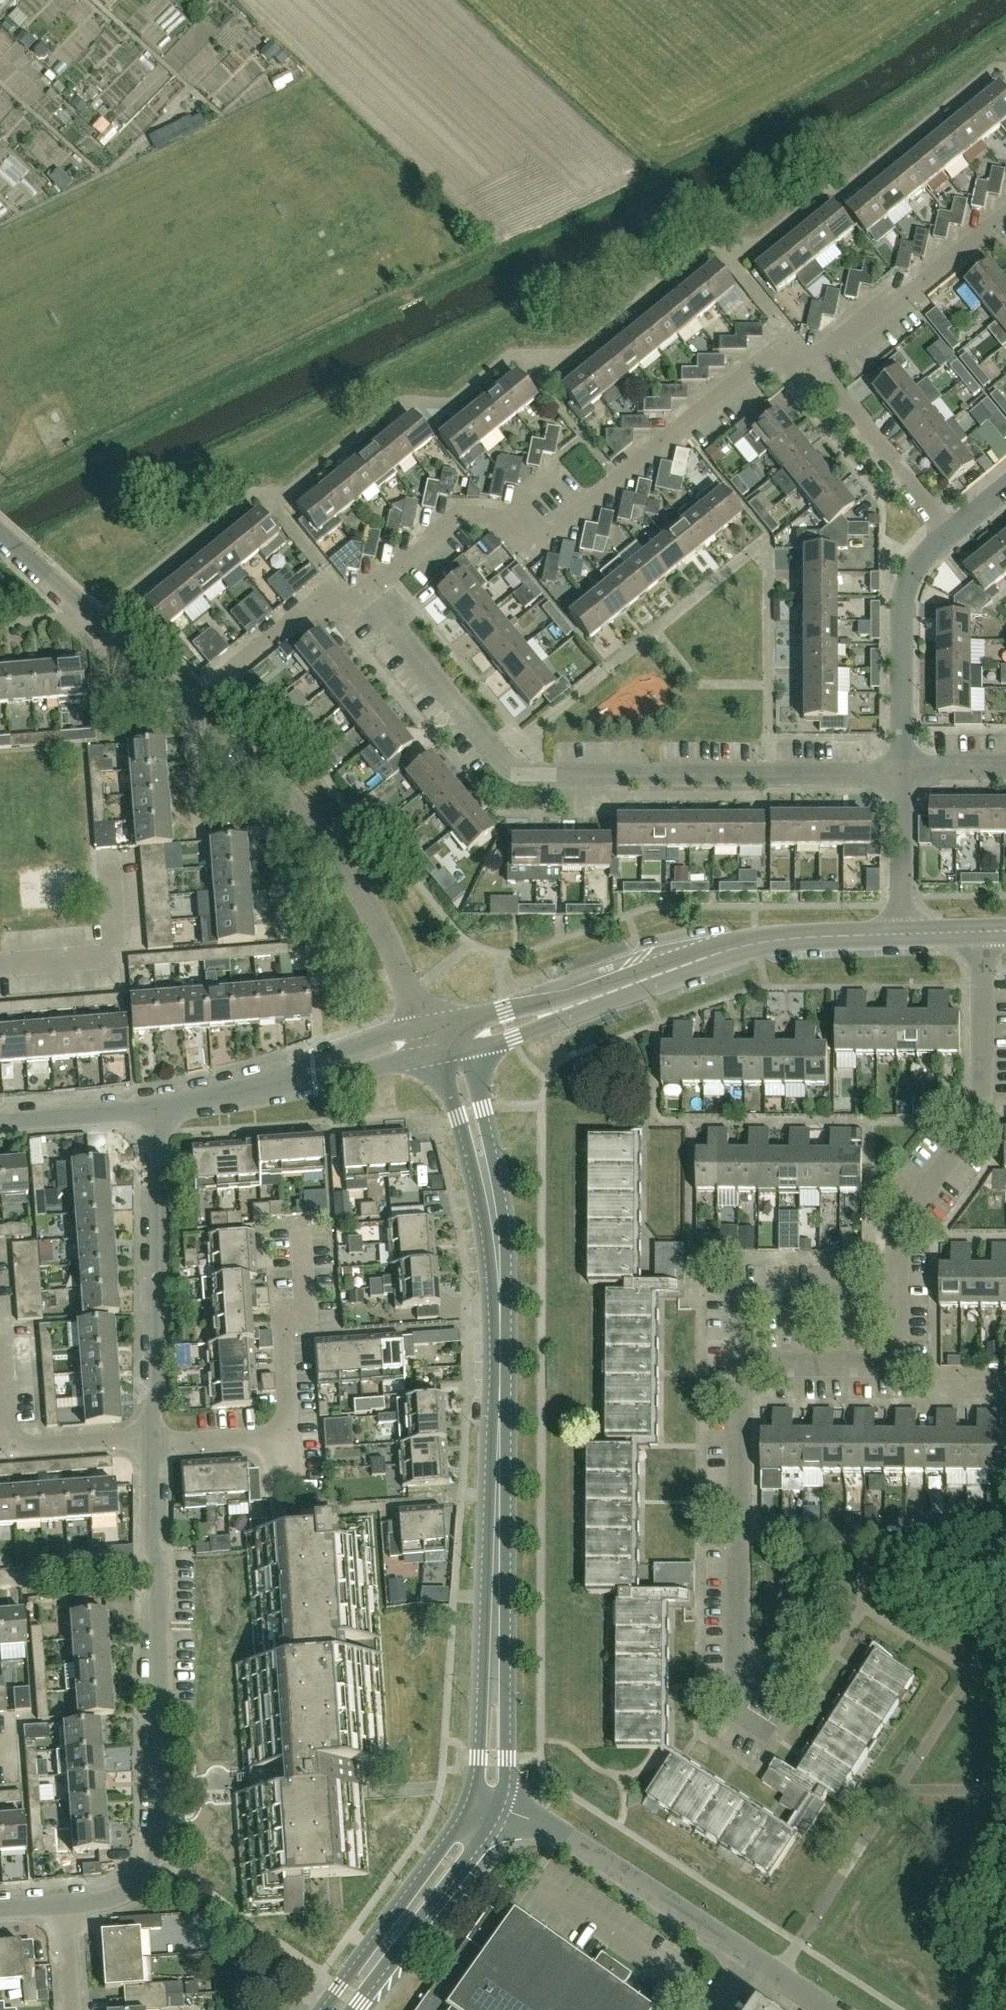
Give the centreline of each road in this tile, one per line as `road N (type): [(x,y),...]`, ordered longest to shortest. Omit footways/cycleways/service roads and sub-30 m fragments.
road 1 (tertiary): [(484,1802),(493,1757),(498,1307),(481,1162),(436,1039)]
road 2 (residential): [(902,770),(516,770),(363,590)]
road 3 (residential): [(363,590),(457,513),(506,518),(529,548),(767,355),(777,352),(800,373),(812,363)]
road 4 (residential): [(53,1885),(102,1880),(119,1871),(129,1848),(154,1568),(153,1446)]
road 5 (tertiary): [(436,1039),(605,994),(753,938),(901,933)]
road 6 (residential): [(436,1039),(352,886),(298,811),(187,707)]
road 7 (residential): [(833,2009),(484,1802)]
road 8 (residential): [(898,1286),(898,1249),(921,1202),(972,1134),(984,1063),(982,934)]
road 9 (residential): [(759,1730),(717,1678),(714,1370)]
road 10 (residential): [(153,1446),(155,1113)]
road 11 (residential): [(155,1113),(436,1039)]
road 12 (residential): [(714,1370),(901,1369),(898,1286)]
road 13 (tertiary): [(335,2009),(458,1848),(484,1802)]
road 14 (residential): [(902,770),(904,592),(920,560),(950,533)]
road 15 (unclassified): [(187,707),(0,541)]
road 16 (residential): [(714,1370),(713,1317),(729,1295),(898,1286)]
road 17 (residential): [(812,363),(1005,212)]
road 18 (residential): [(269,1441),(288,1414),(286,1317),(303,1299),(299,1226)]
road 19 (residential): [(950,533),(812,363)]
road 20 (residential): [(0,973),(73,968),(108,956),(108,852)]
road 21 (residential): [(216,681),(310,603),(350,601),(363,590)]
road 22 (residential): [(901,933),(902,770)]
road 23 (residential): [(0,1123),(155,1113)]
road 24 (residential): [(61,2009),(53,1885)]

